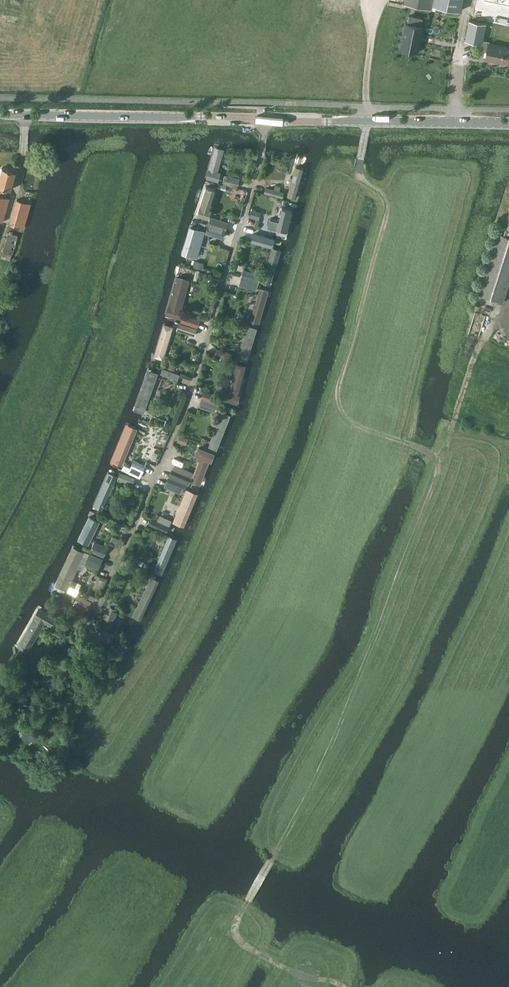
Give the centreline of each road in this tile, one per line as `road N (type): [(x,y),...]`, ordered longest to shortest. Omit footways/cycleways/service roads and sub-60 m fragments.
road 1 (unclassified): [(97,610),(192,390),(262,148),(263,119)]
road 2 (track): [(275,854),(307,800),(439,474),(434,454)]
road 3 (track): [(404,444),(350,420),(340,391),(388,215),(383,195),(359,176),(367,121)]
road 4 (unclassified): [(263,119),(0,115)]
road 5 (unclassified): [(508,123),(263,119)]
road 6 (track): [(508,307),(481,342),(439,465)]
road 7 (track): [(343,986),(247,949),(234,928),(246,906)]

